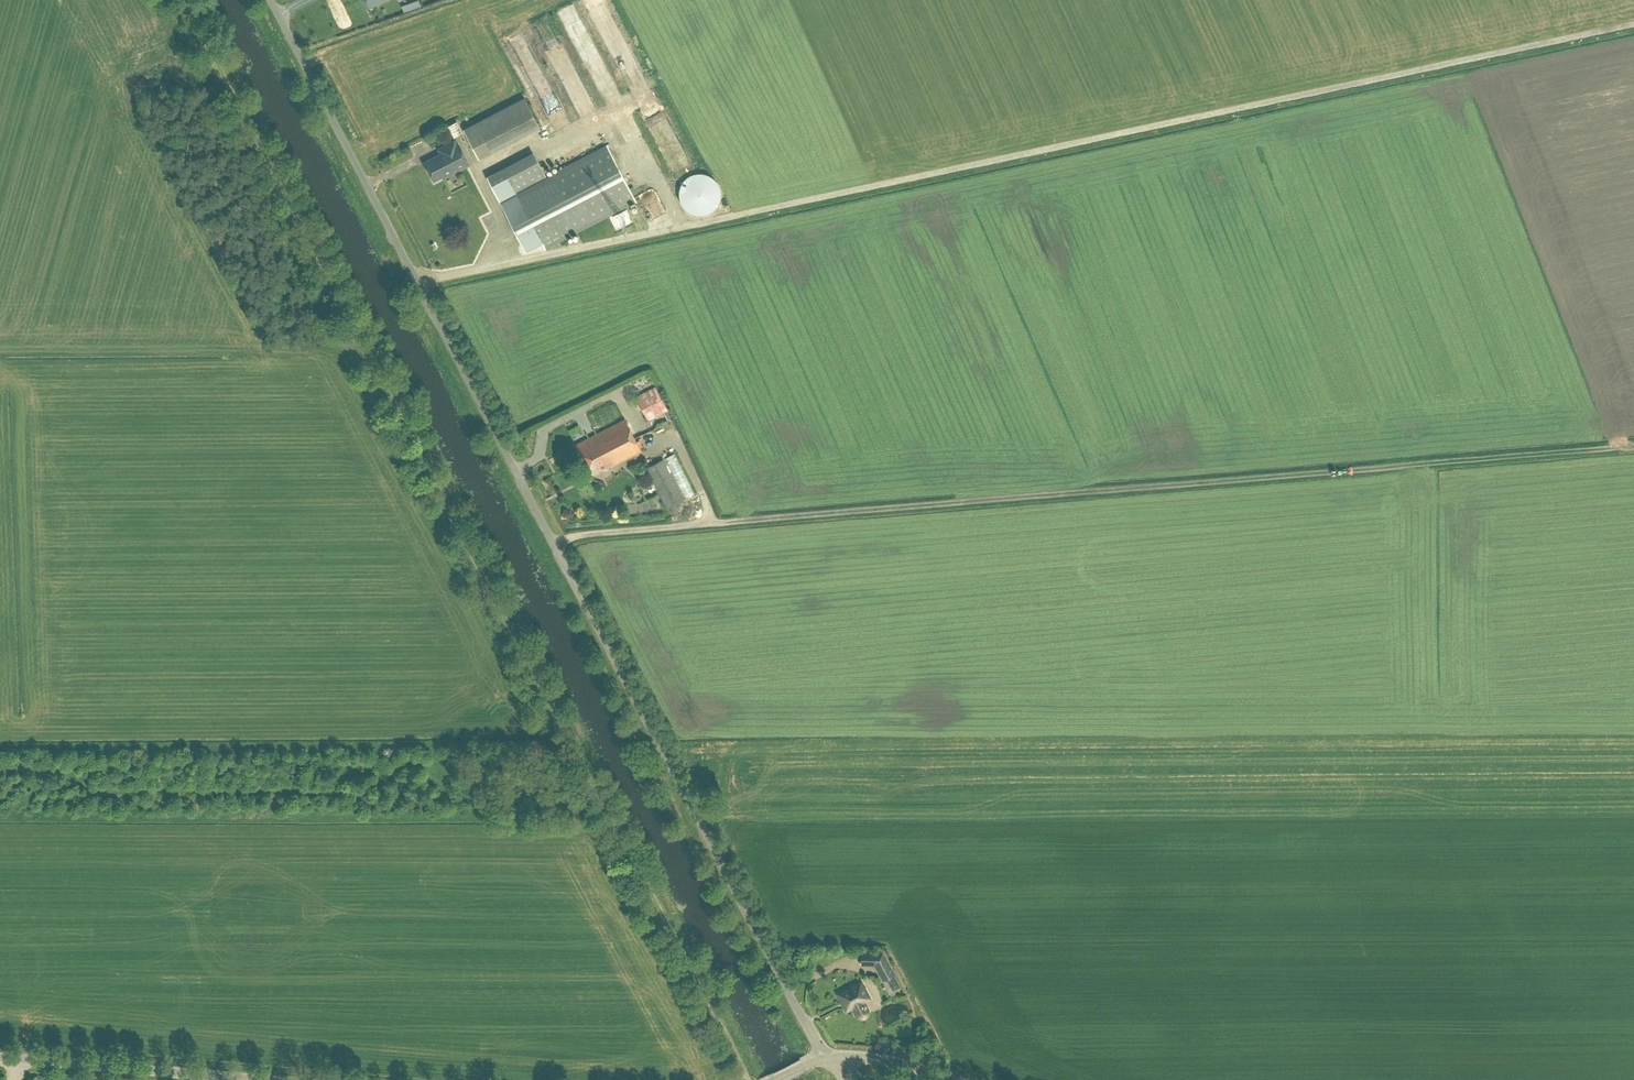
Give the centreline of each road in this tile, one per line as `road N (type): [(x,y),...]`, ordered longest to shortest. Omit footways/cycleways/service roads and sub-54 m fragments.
road 1 (track): [(416,282),(1633,24)]
road 2 (track): [(186,0),(744,1079)]
road 3 (unclassified): [(830,1056),(783,984),(269,0)]
road 4 (track): [(554,542),(1633,445)]
road 5 (track): [(0,769),(55,770),(100,792),(359,791),(412,761),(473,803),(480,817),(0,816)]
road 6 (tertiary): [(0,1056),(273,1079)]
road 7 (tertiary): [(956,1079),(888,1060),(830,1056)]

